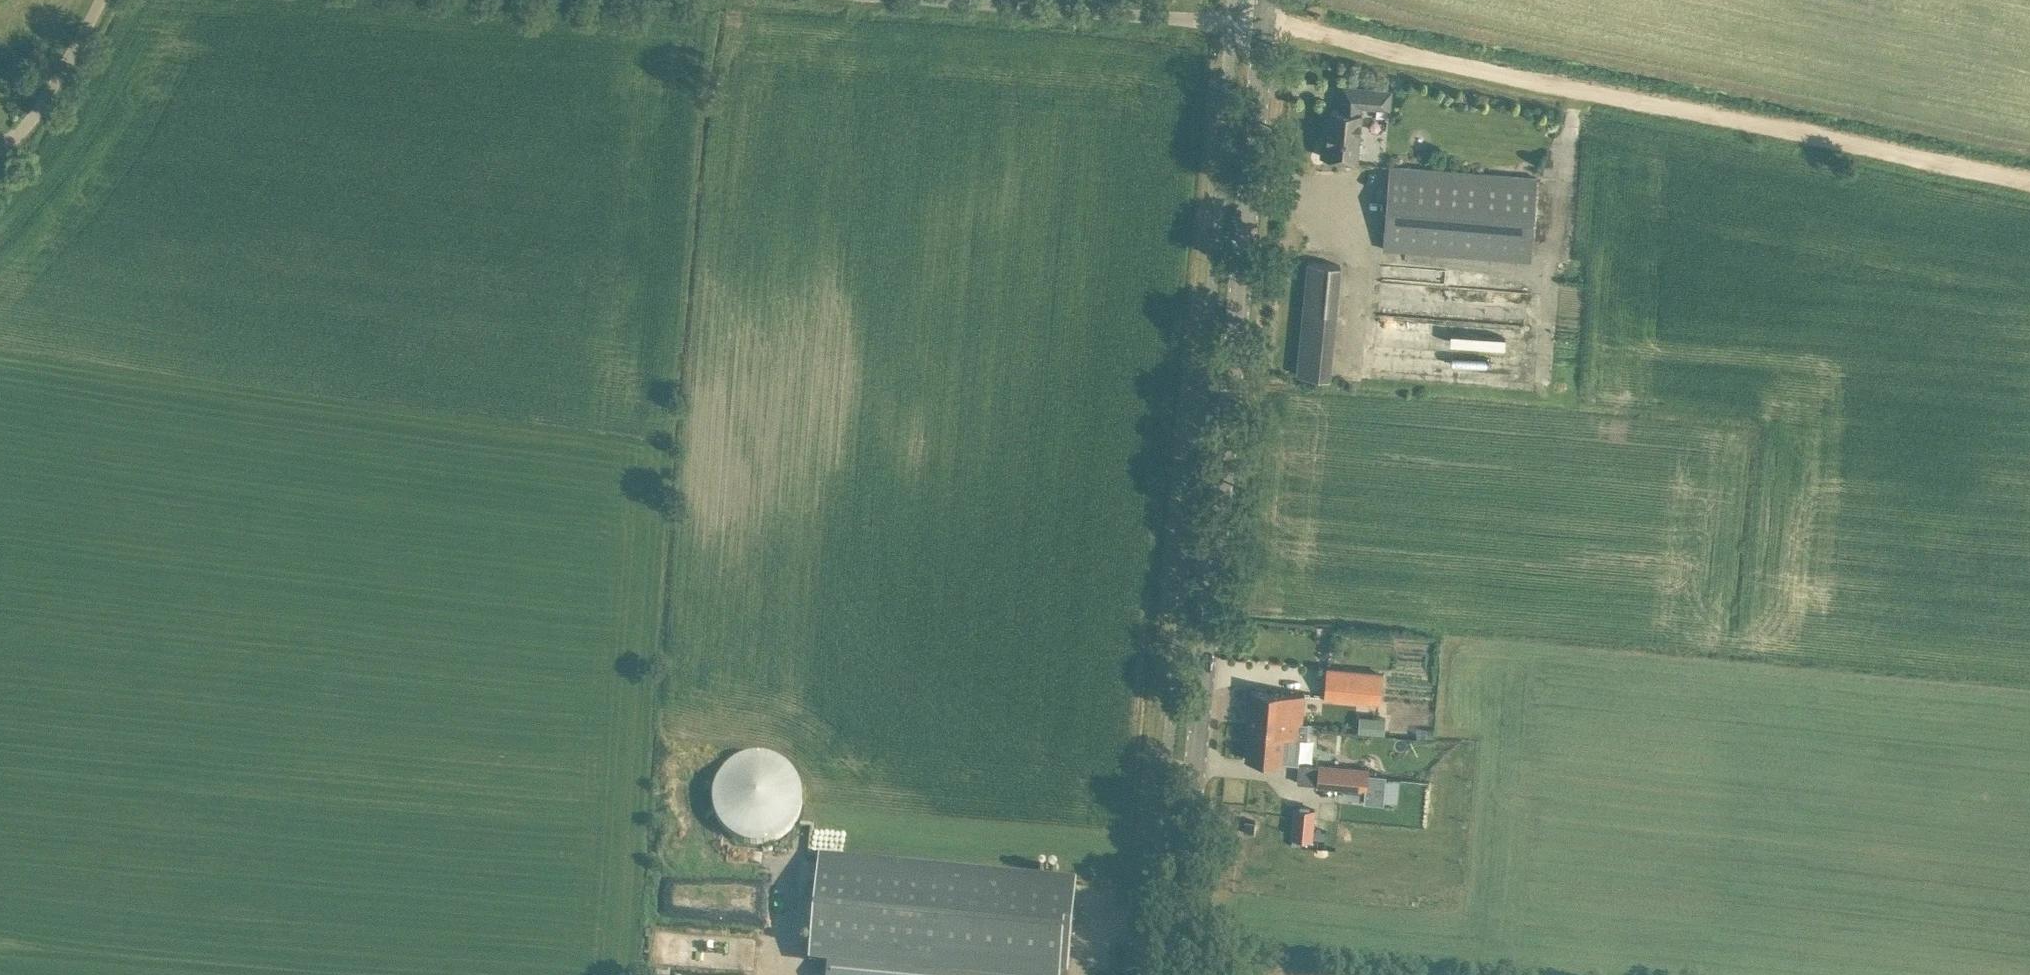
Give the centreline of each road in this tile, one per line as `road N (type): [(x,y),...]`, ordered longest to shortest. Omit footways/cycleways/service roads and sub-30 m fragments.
road 1 (tertiary): [(1173,974),(1264,27)]
road 2 (track): [(2029,180),(1292,25),(1264,27)]
road 3 (unclassified): [(918,0),(1264,27)]
road 4 (unclassified): [(0,147),(35,111),(100,0)]

